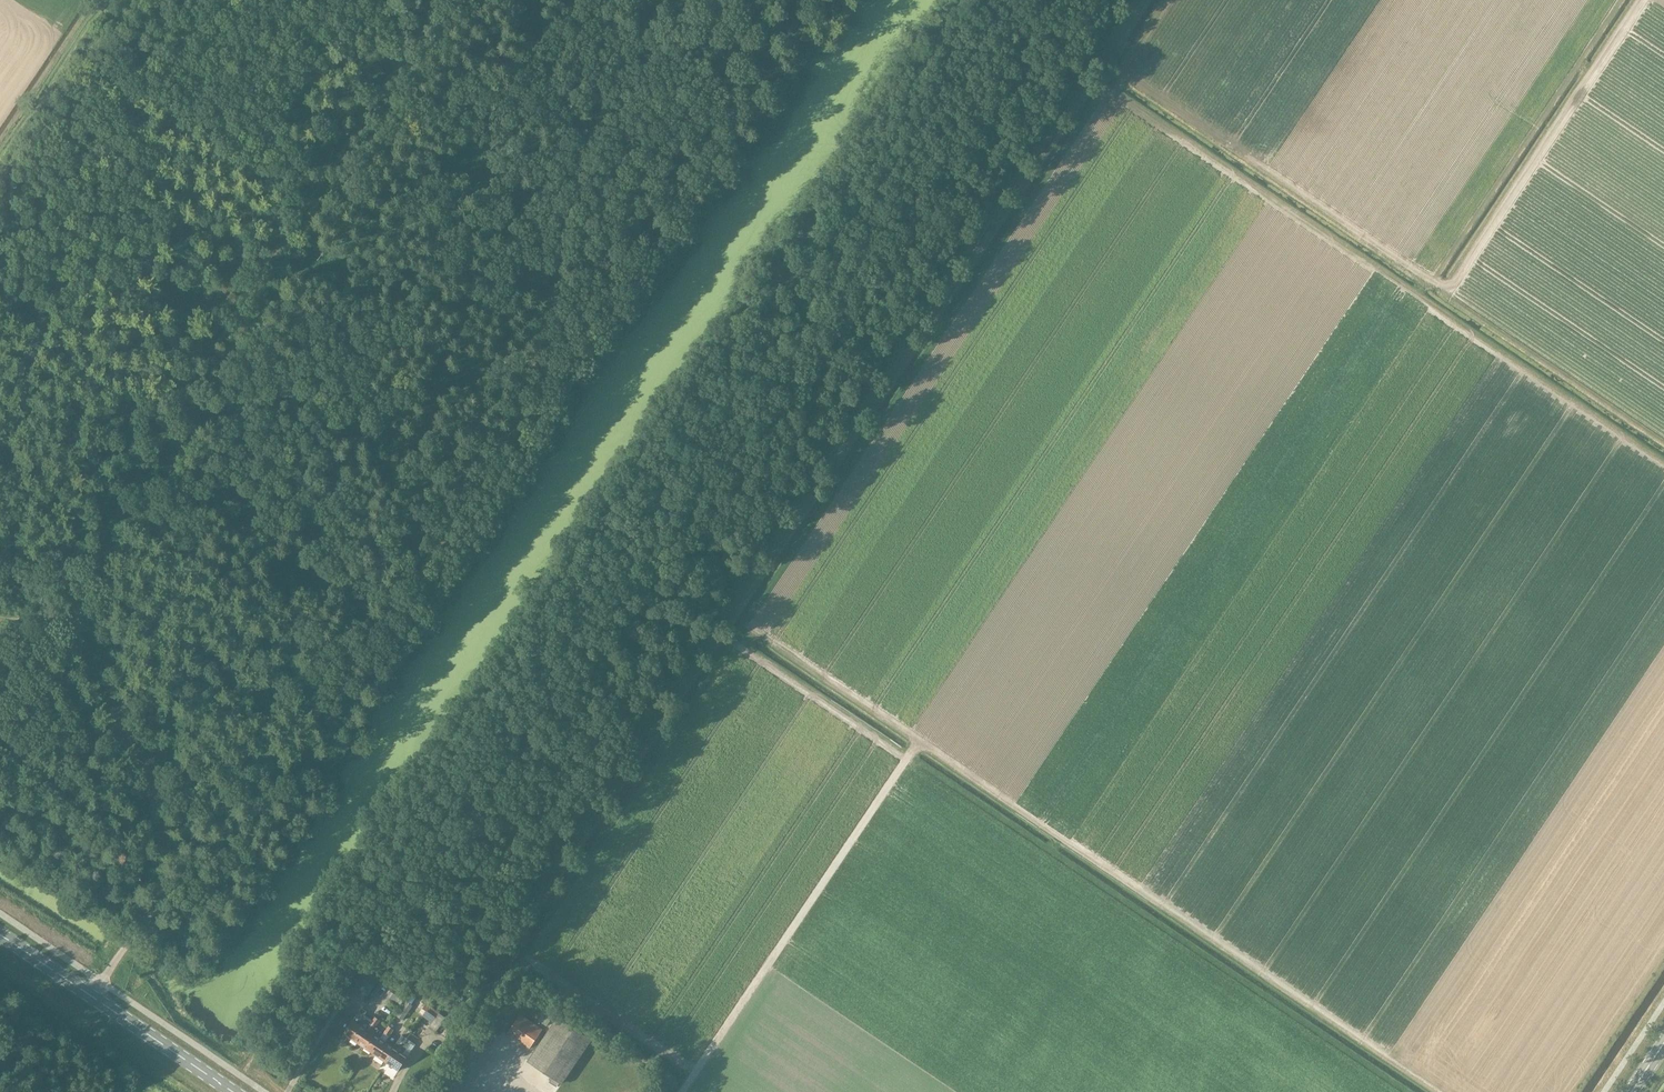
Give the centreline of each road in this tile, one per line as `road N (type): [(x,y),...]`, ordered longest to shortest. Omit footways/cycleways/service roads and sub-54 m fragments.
road 1 (track): [(962,0),(921,70),(855,270),(824,328),(773,388),(634,480),(604,514),(496,692),(438,809),(383,882),(326,938),(240,1076)]
road 2 (track): [(520,917),(660,705),(738,604),(821,466),(897,366),(934,289),(982,241),(1093,58),(1141,0)]
road 3 (track): [(161,841),(193,833),(348,699),(413,582),(707,140),(785,62),(828,0)]
road 4 (track): [(621,0),(577,36),(480,178),(426,207),(385,251),(340,331),(331,392),(219,547),(175,579),(66,599)]
road 5 (track): [(443,0),(180,400),(66,599)]
road 6 (track): [(281,0),(218,95),(81,217),(66,245),(0,293)]
road 7 (track): [(162,866),(151,767),(81,638)]
road 8 (track): [(0,155),(104,0)]
road 9 (secondary): [(233,1091),(91,996)]
road 10 (unclassified): [(162,866),(159,897),(91,996)]
road 11 (track): [(772,73),(669,0)]

